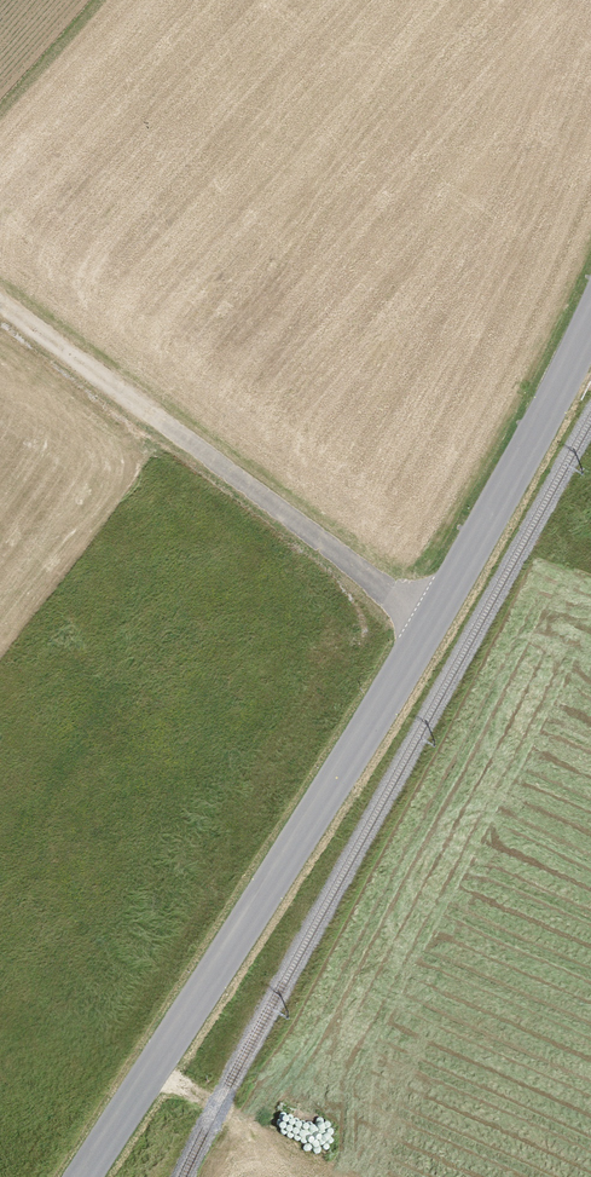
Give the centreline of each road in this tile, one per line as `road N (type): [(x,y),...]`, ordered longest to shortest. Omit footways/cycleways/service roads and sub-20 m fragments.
road 1 (tertiary): [(86,1176),(385,716),(590,330)]
road 2 (track): [(0,302),(429,632)]
road 3 (track): [(150,1077),(254,1113),(294,1112)]

